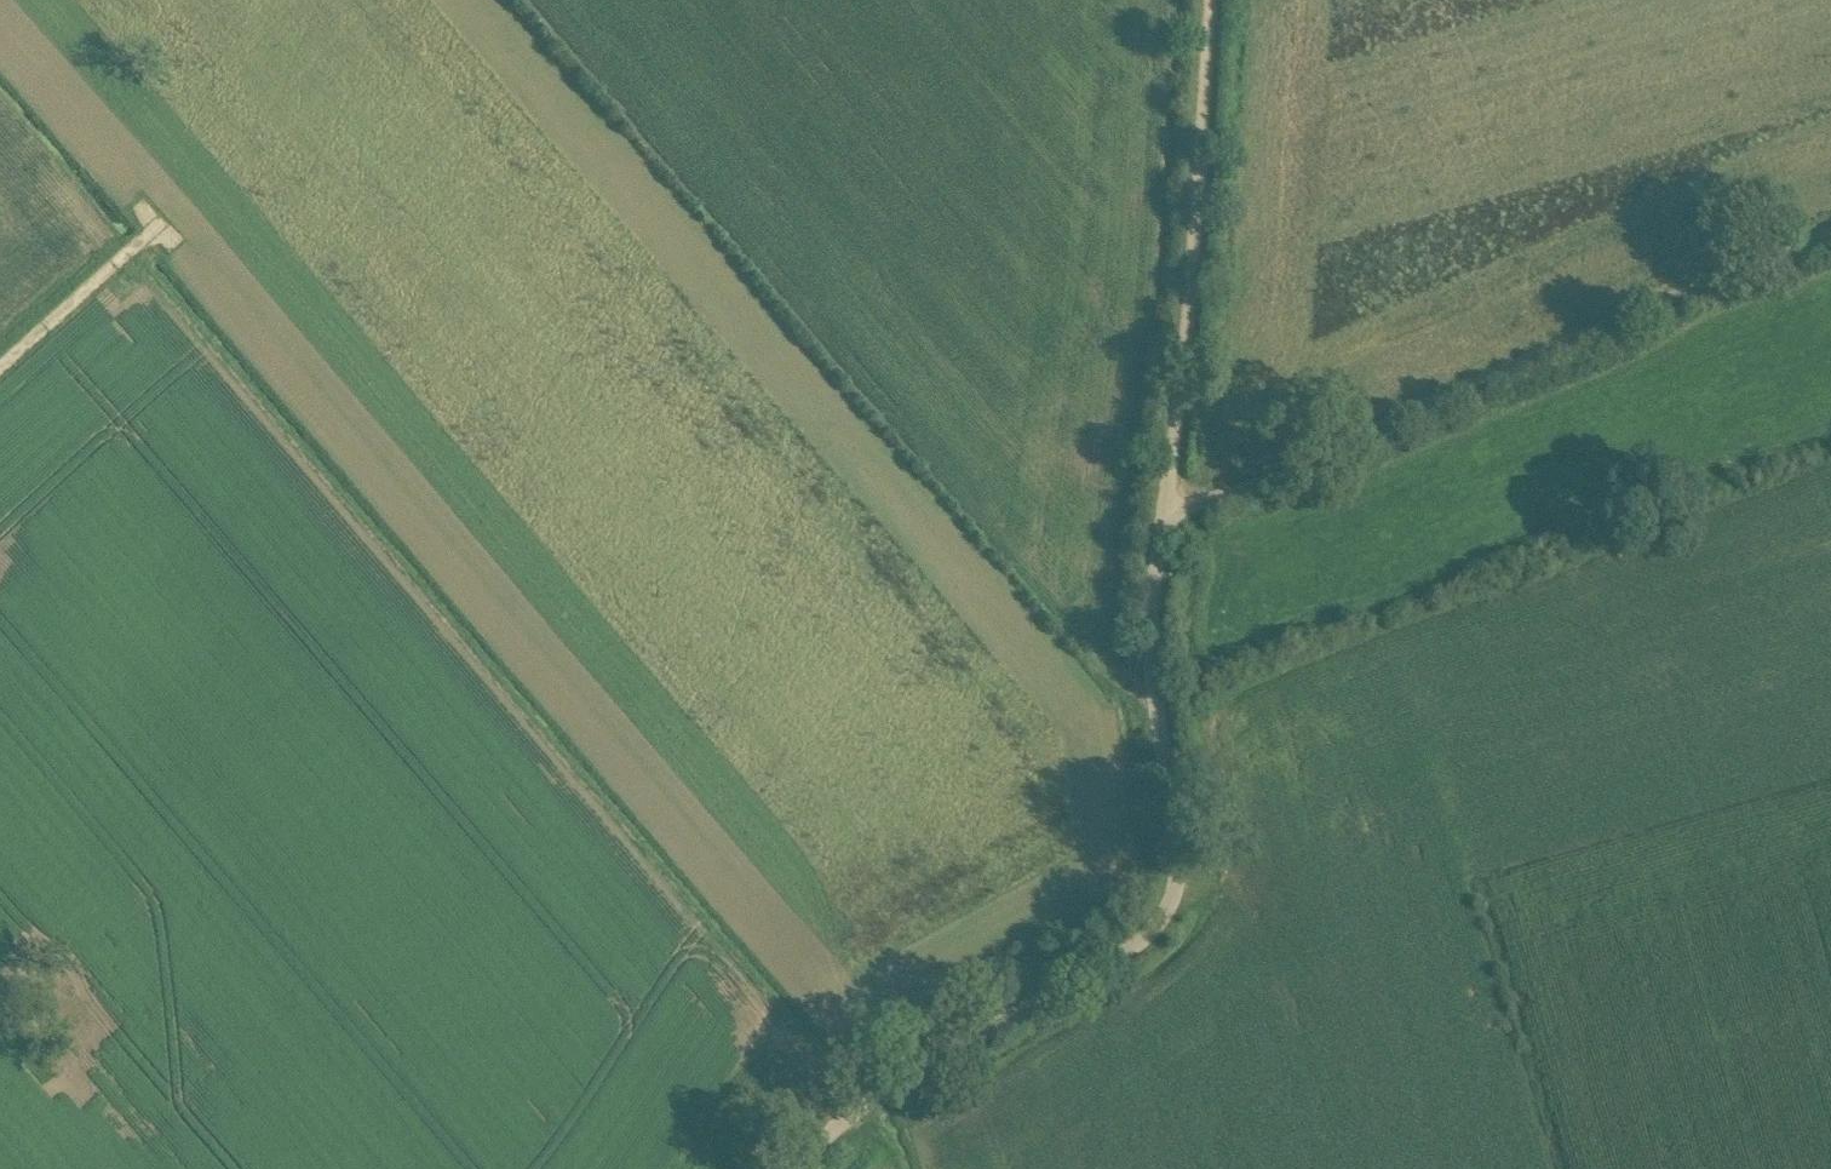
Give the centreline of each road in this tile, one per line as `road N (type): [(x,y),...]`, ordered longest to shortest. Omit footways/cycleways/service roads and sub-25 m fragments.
road 1 (track): [(798,1168),(881,1099),(1114,970),(1164,931),(1180,874),(1153,661),(1164,508)]
road 2 (track): [(1164,508),(1316,464),(1398,418),(1830,231)]
road 3 (track): [(1164,508),(1194,249),(1210,0)]
road 4 (track): [(126,252),(0,367)]

